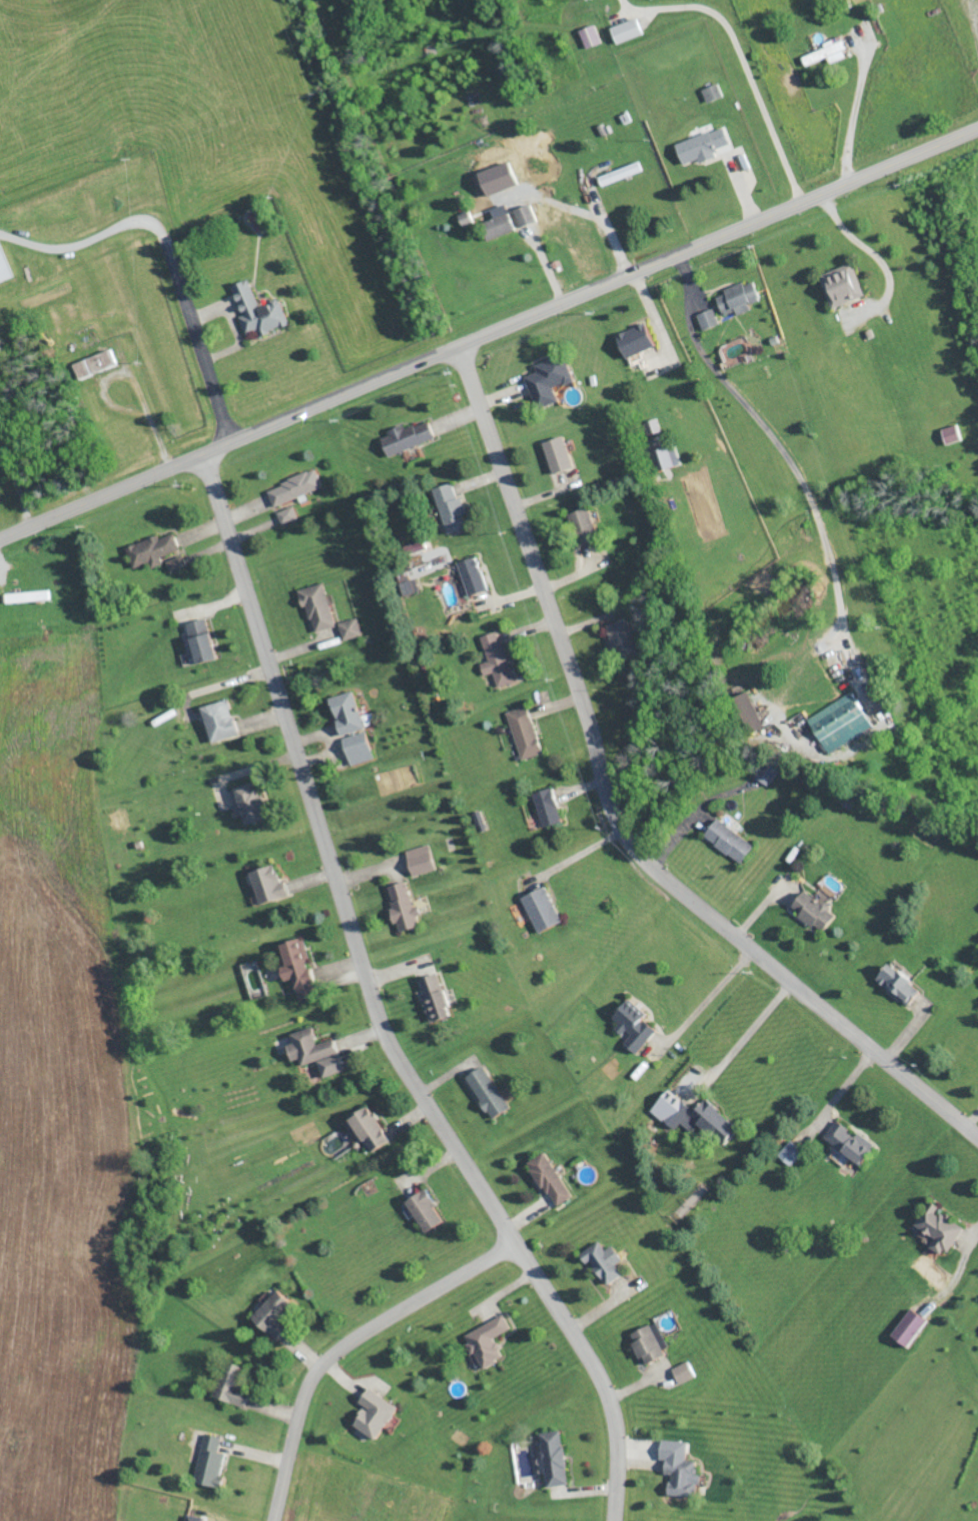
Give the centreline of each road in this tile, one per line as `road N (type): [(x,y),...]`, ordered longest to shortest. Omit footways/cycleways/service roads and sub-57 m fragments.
road 1 (residential): [(200,454),(370,1001),(402,1068),(599,1387),(614,1451),(612,1520)]
road 2 (primary): [(0,544),(977,129)]
road 3 (residential): [(456,346),(625,834),(677,892),(977,1139)]
road 4 (residential): [(512,1243),(331,1355),(292,1434),(269,1520)]

